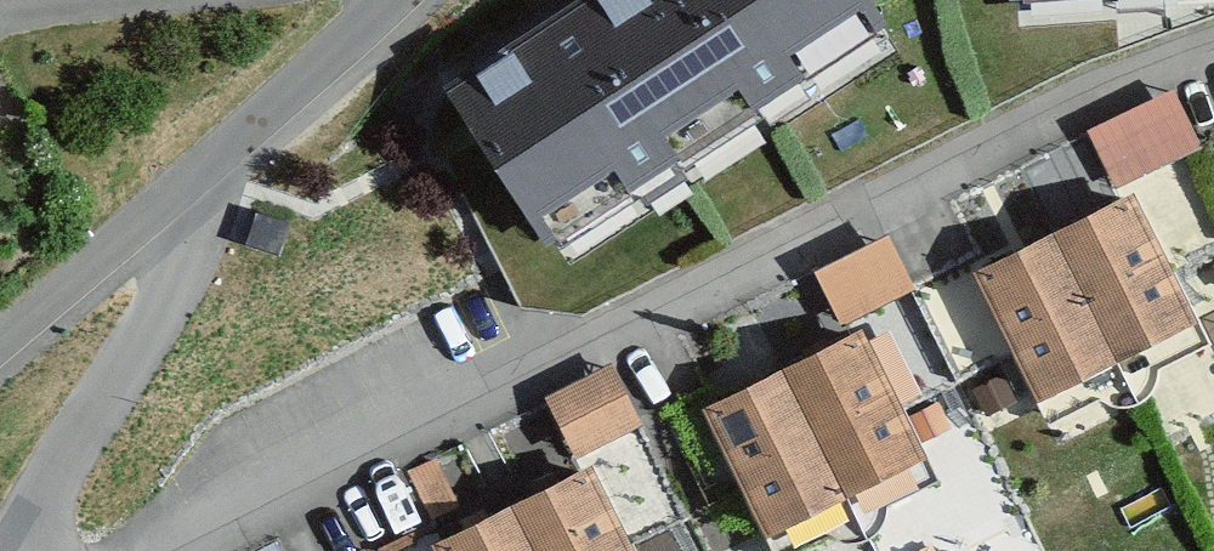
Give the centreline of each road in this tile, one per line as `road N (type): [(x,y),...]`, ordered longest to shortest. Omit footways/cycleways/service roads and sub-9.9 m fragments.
road 1 (residential): [(384,0),(161,209),(0,341)]

